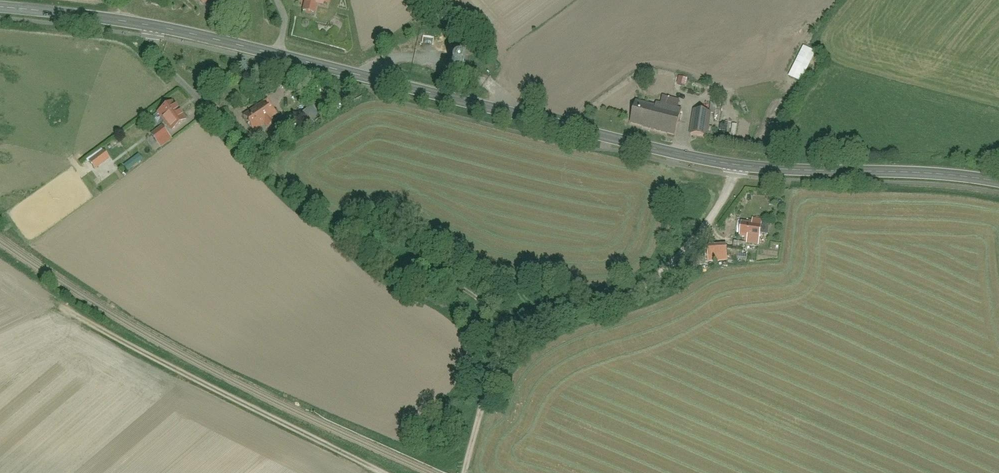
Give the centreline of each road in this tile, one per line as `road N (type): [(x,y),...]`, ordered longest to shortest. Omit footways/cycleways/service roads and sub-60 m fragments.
road 1 (secondary): [(998,183),(900,169),(714,161),(155,29)]
road 2 (track): [(379,472),(68,312)]
road 3 (track): [(503,338),(553,312),(637,289),(697,237),(750,165)]
road 4 (track): [(265,168),(485,304),(503,338)]
road 5 (unclassified): [(155,29),(161,60),(265,168)]
road 6 (secondary): [(155,29),(0,8)]
road 7 (track): [(465,472),(503,338)]

